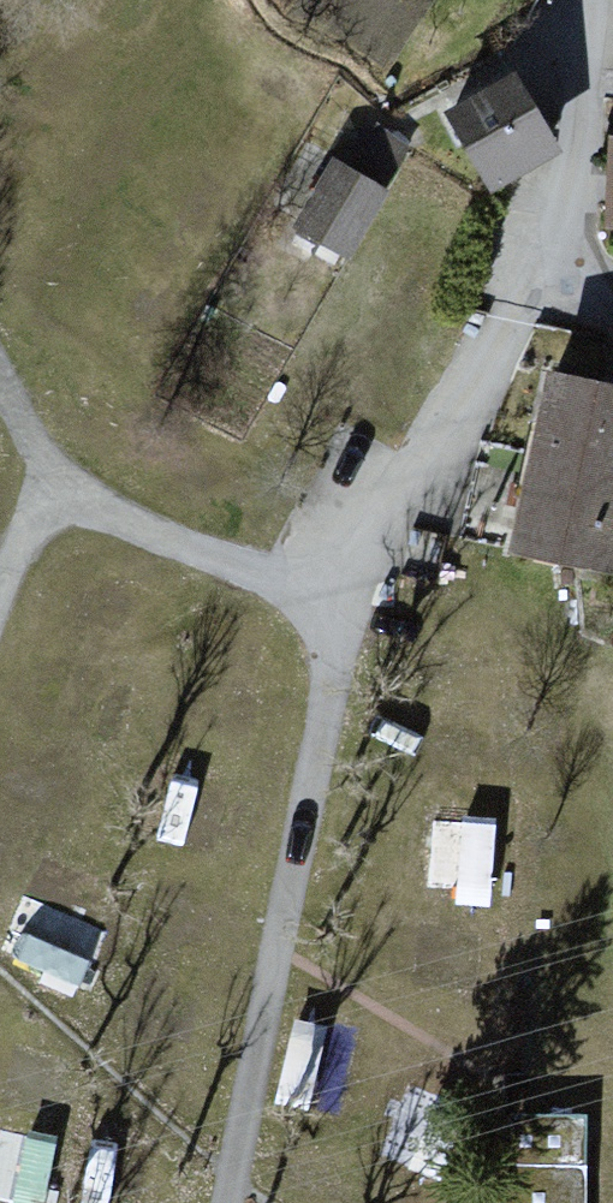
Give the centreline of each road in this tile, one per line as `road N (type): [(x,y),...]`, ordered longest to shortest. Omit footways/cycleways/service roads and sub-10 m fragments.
road 1 (residential): [(591,0),(582,160),(530,227),(474,418)]

